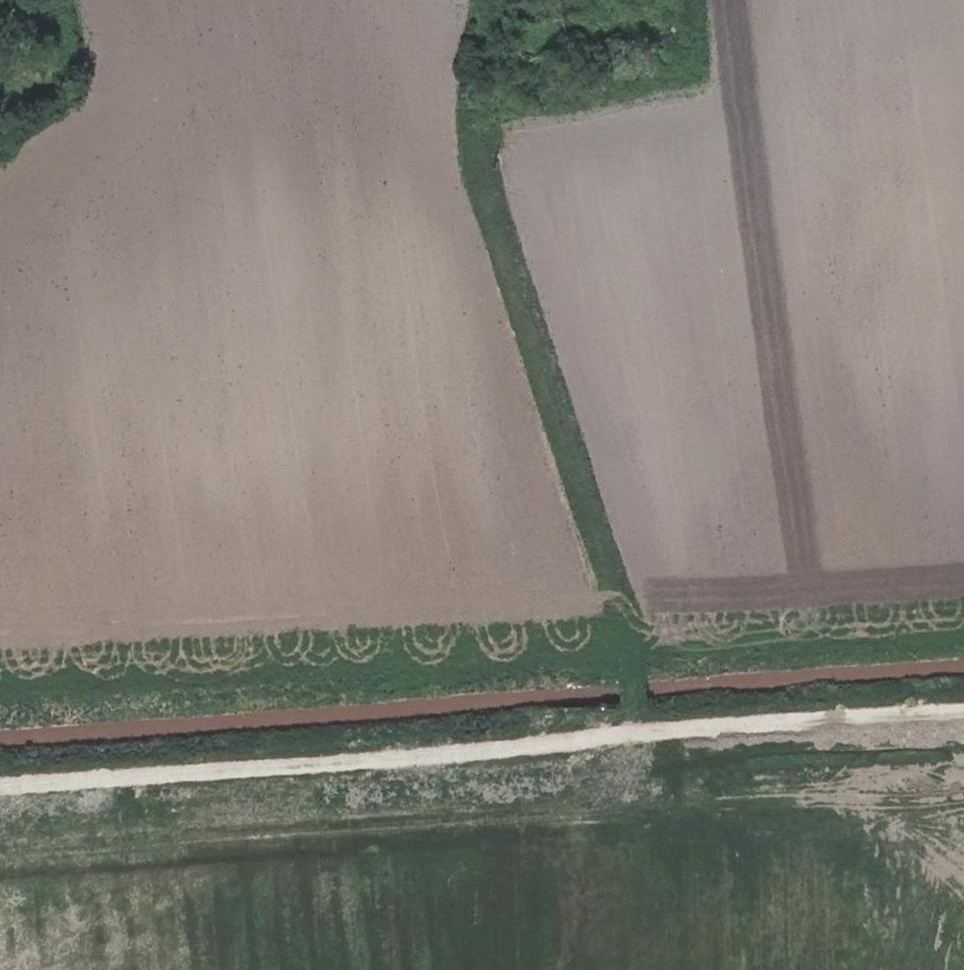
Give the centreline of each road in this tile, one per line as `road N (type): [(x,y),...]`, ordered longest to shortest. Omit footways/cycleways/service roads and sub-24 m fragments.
road 1 (track): [(963,712),(645,728),(496,755),(0,789)]

